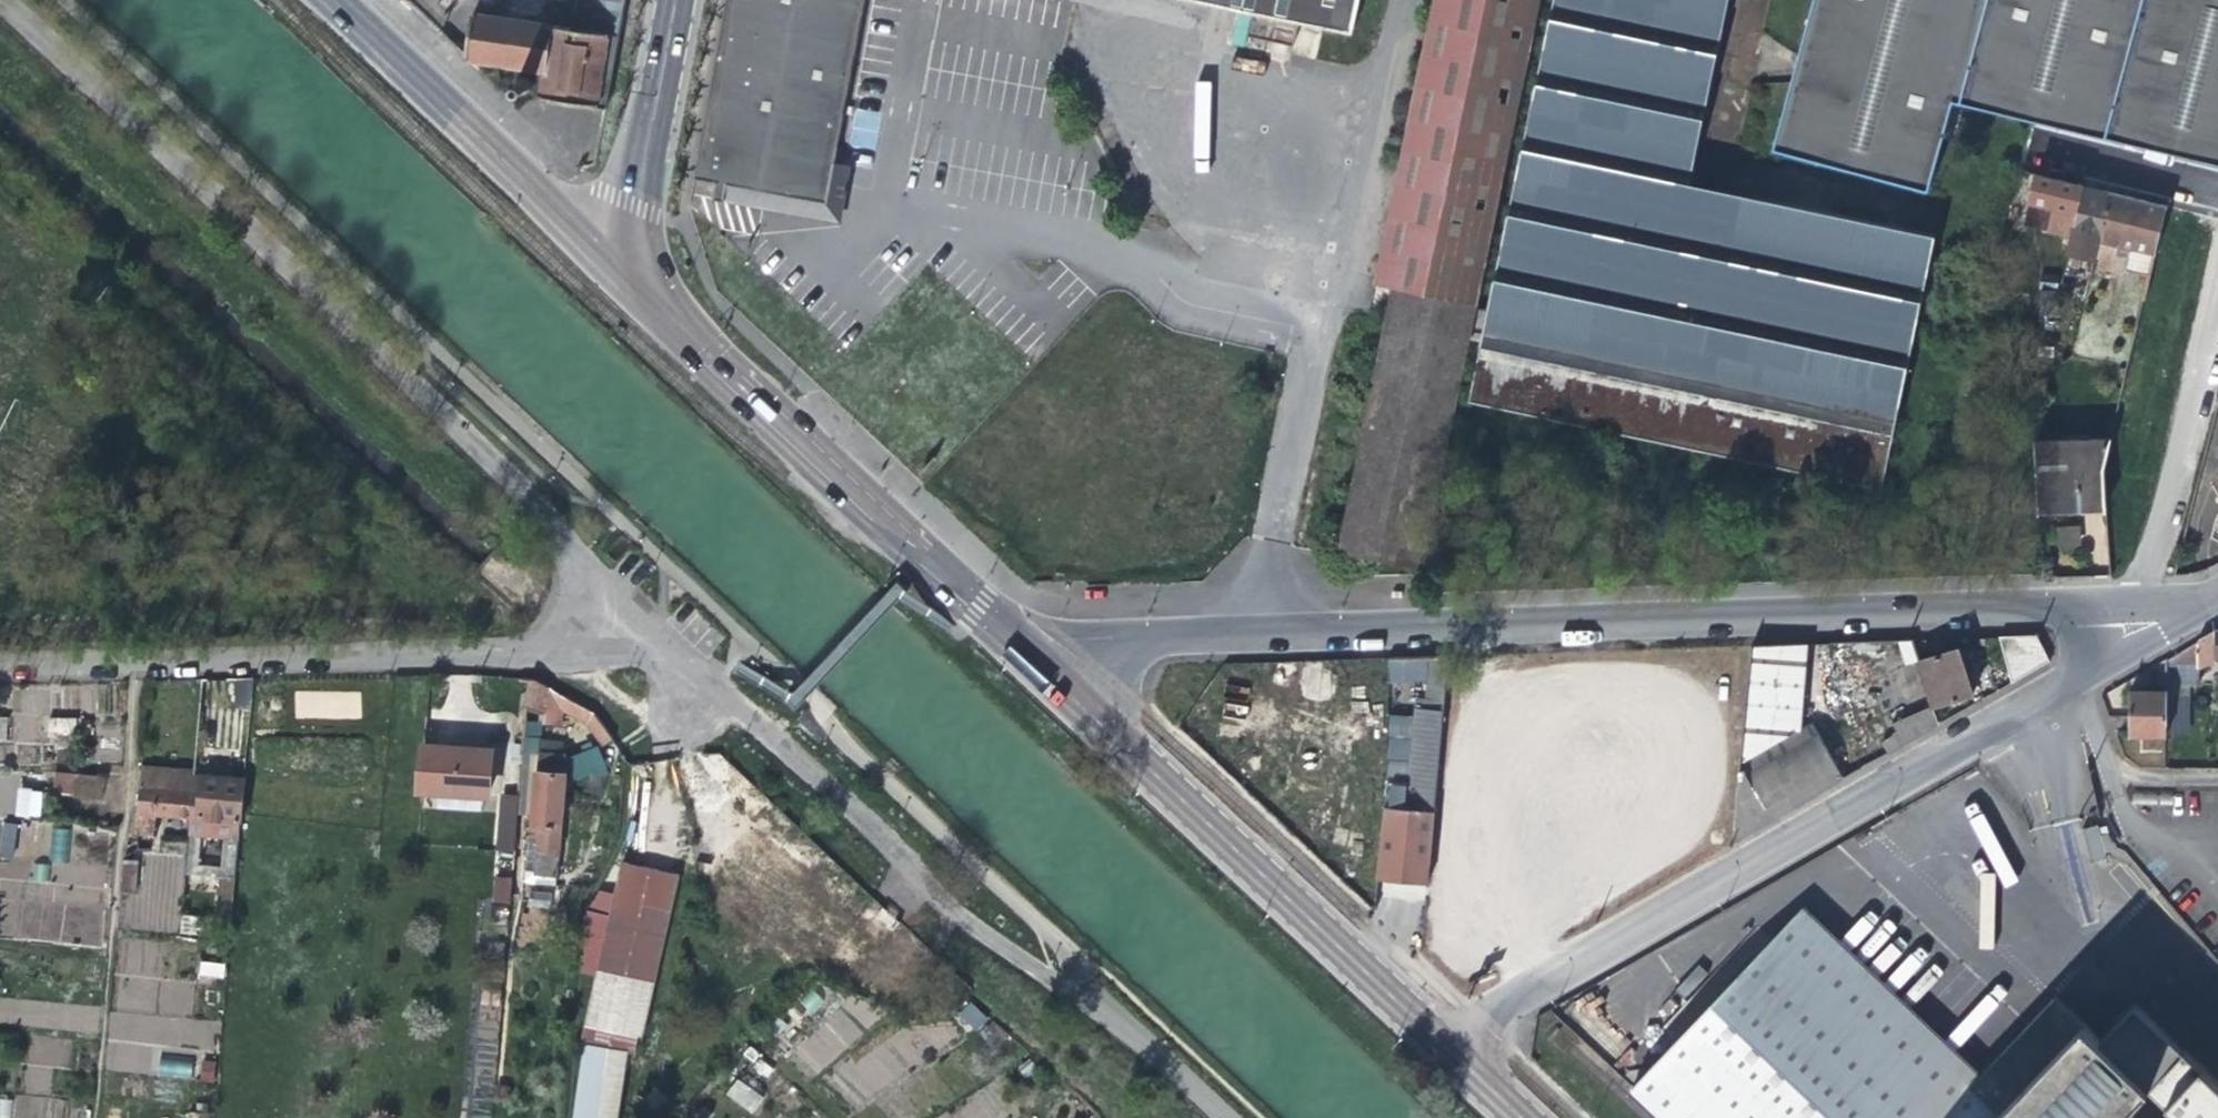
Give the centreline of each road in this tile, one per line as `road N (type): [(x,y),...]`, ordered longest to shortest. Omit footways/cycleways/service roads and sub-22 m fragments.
road 1 (residential): [(2210,602),(2135,593),(1012,634)]
road 2 (residential): [(1440,1037),(2210,602)]
road 3 (unclassified): [(0,11),(552,518),(584,585)]
road 4 (residential): [(584,585),(523,658),(0,664)]
road 5 (secondary): [(1012,634),(1440,1037)]
road 6 (secondary): [(621,269),(1012,634)]
road 7 (unclassified): [(1069,979),(961,916),(744,709),(681,661)]
road 8 (residential): [(621,269),(342,0)]
road 9 (secondary): [(621,269),(670,0)]
road 10 (residential): [(2015,136),(2217,186)]
road 11 (unclassified): [(1069,979),(1223,1117)]

